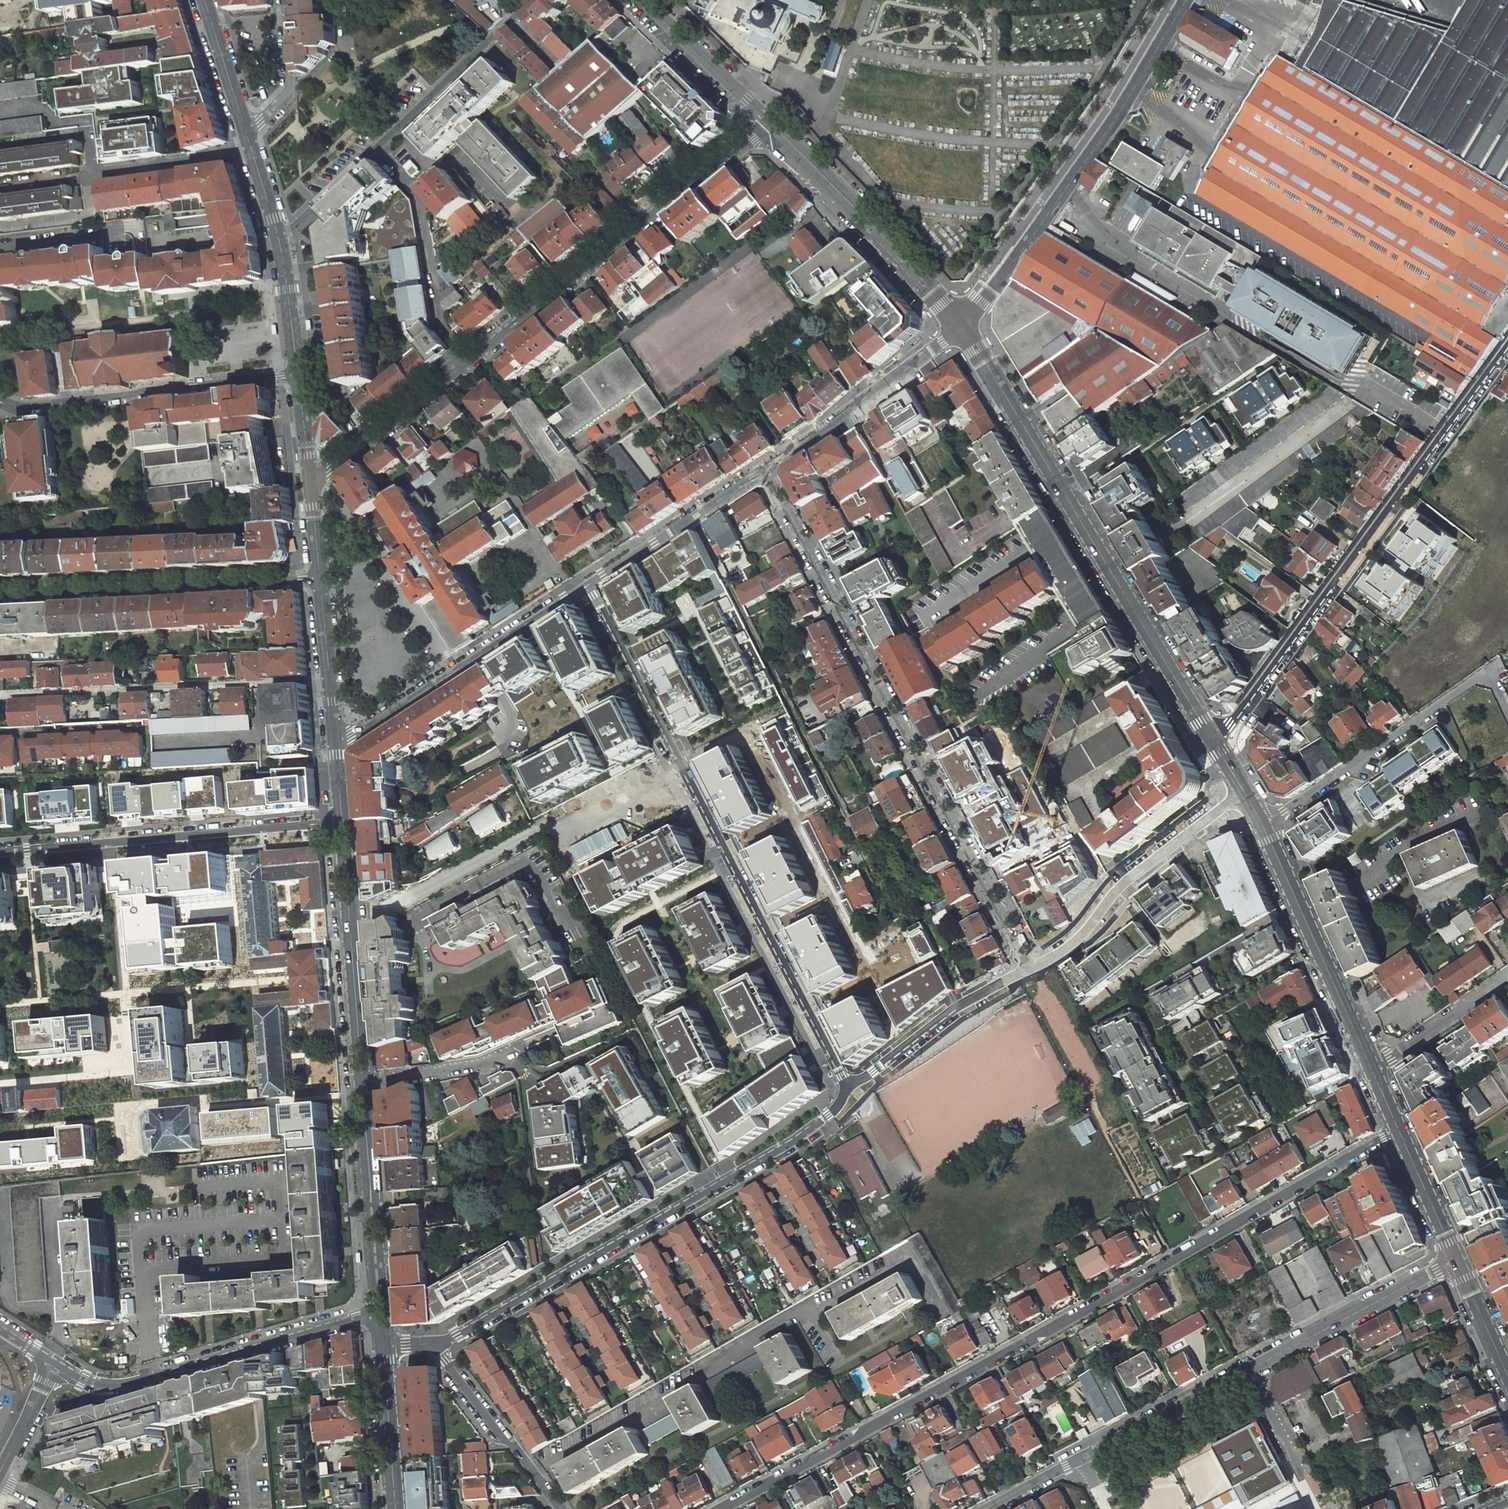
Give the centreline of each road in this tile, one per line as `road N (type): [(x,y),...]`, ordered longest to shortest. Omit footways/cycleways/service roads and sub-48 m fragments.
road 1 (residential): [(720,1508),(1396,1133)]
road 2 (residential): [(310,473),(330,471),(768,119)]
road 3 (residential): [(768,469),(1031,968)]
road 4 (residential): [(846,1084),(589,586)]
road 5 (residential): [(991,1508),(1454,1260)]
road 6 (residential): [(434,1345),(799,1138),(839,1106),(846,1084)]
road 7 (secondary): [(342,821),(381,1313)]
road 8 (residential): [(1507,348),(1217,746)]
road 9 (tertiary): [(1217,746),(962,328)]
road 10 (residential): [(544,1465),(909,1261)]
road 11 (residential): [(1186,0),(1106,133),(962,328)]
road 12 (residential): [(531,0),(278,239)]
road 13 (residential): [(342,821),(0,852)]
road 14 (residential): [(58,1362),(88,1380),(129,1384),(381,1313)]
road 15 (residential): [(331,680),(0,696)]
road 16 (residential): [(320,578),(0,594)]
road 17 (residential): [(1507,703),(1492,669),(1262,829)]
road 18 (residential): [(298,374),(26,407),(0,403)]
road 19 (residential): [(589,586),(337,747)]
road 20 (tertiary): [(962,328),(768,119)]
road 21 (residential): [(1031,968),(1075,941),(1128,880),(1244,796)]
road 22 (tertiary): [(1369,1069),(1262,829)]
road 23 (residential): [(962,328),(768,469)]
road 24 (residential): [(1031,968),(954,1007),(846,1084)]
road 25 (residential): [(768,469),(589,586)]
road 26 (residential): [(557,1508),(434,1345)]
road 27 (tertiary): [(768,119),(646,0)]
road 28 (residential): [(1369,1069),(1507,978)]
road 29 (residential): [(252,150),(92,174)]
road 30 (secondary): [(384,1347),(396,1508)]
road 31 (residential): [(246,131),(288,93),(285,0)]
road 32 (tertiary): [(1454,1260),(1396,1133)]
road 33 (secondary): [(205,0),(246,131)]
road 34 (secondary): [(278,239),(298,374)]
road 35 (residential): [(87,174),(87,216),(0,228)]
road 36 (tertiary): [(1507,1377),(1454,1260)]
road 37 (residential): [(0,143),(81,133),(92,174)]
road 38 (residential): [(0,1470),(58,1362)]

